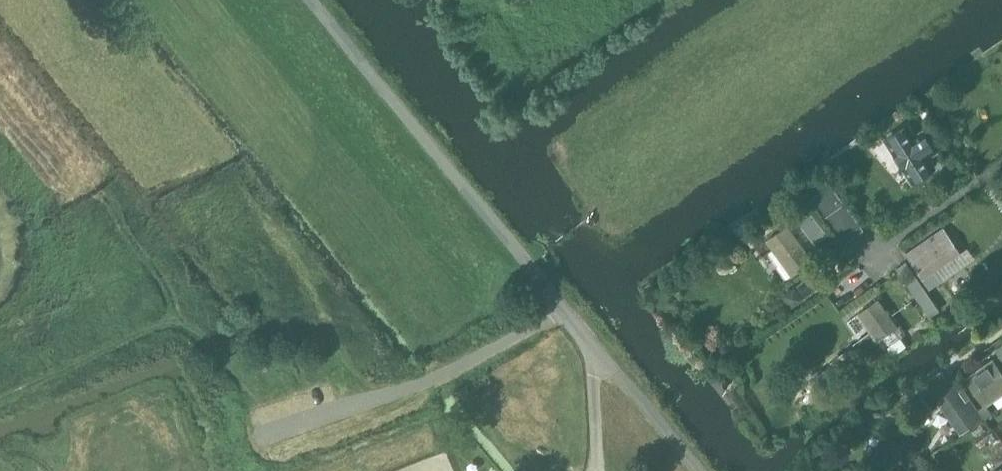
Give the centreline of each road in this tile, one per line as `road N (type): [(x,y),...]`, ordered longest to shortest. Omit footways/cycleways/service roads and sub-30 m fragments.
road 1 (unclassified): [(700,470),(312,0)]
road 2 (track): [(169,324),(164,300),(97,192),(0,79)]
road 3 (residential): [(867,259),(1001,162)]
road 4 (track): [(263,437),(199,337),(169,324)]

